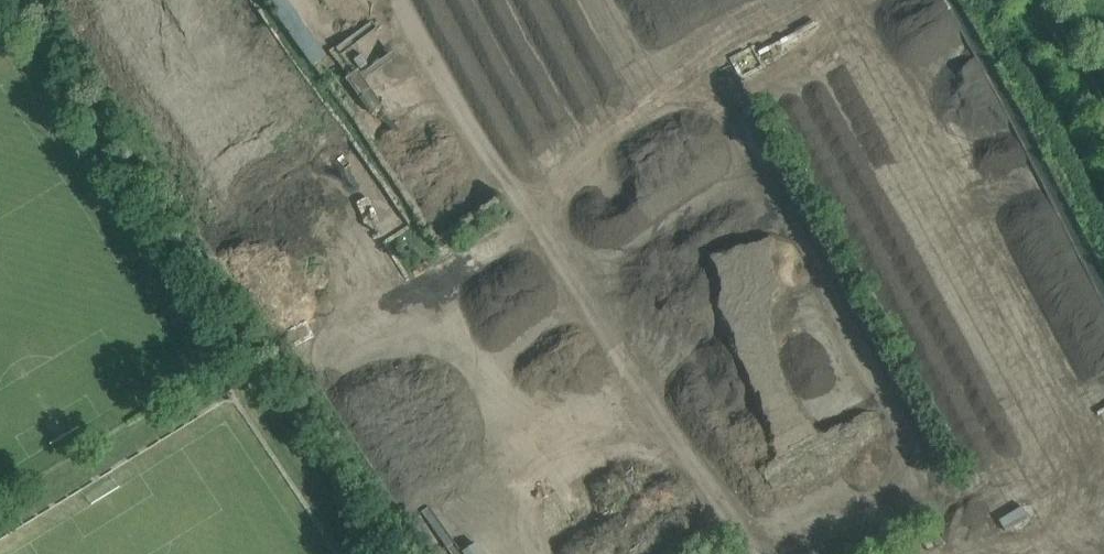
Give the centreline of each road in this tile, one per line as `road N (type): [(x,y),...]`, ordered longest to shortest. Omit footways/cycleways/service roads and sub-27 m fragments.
road 1 (track): [(1021,0),(1103,136)]

